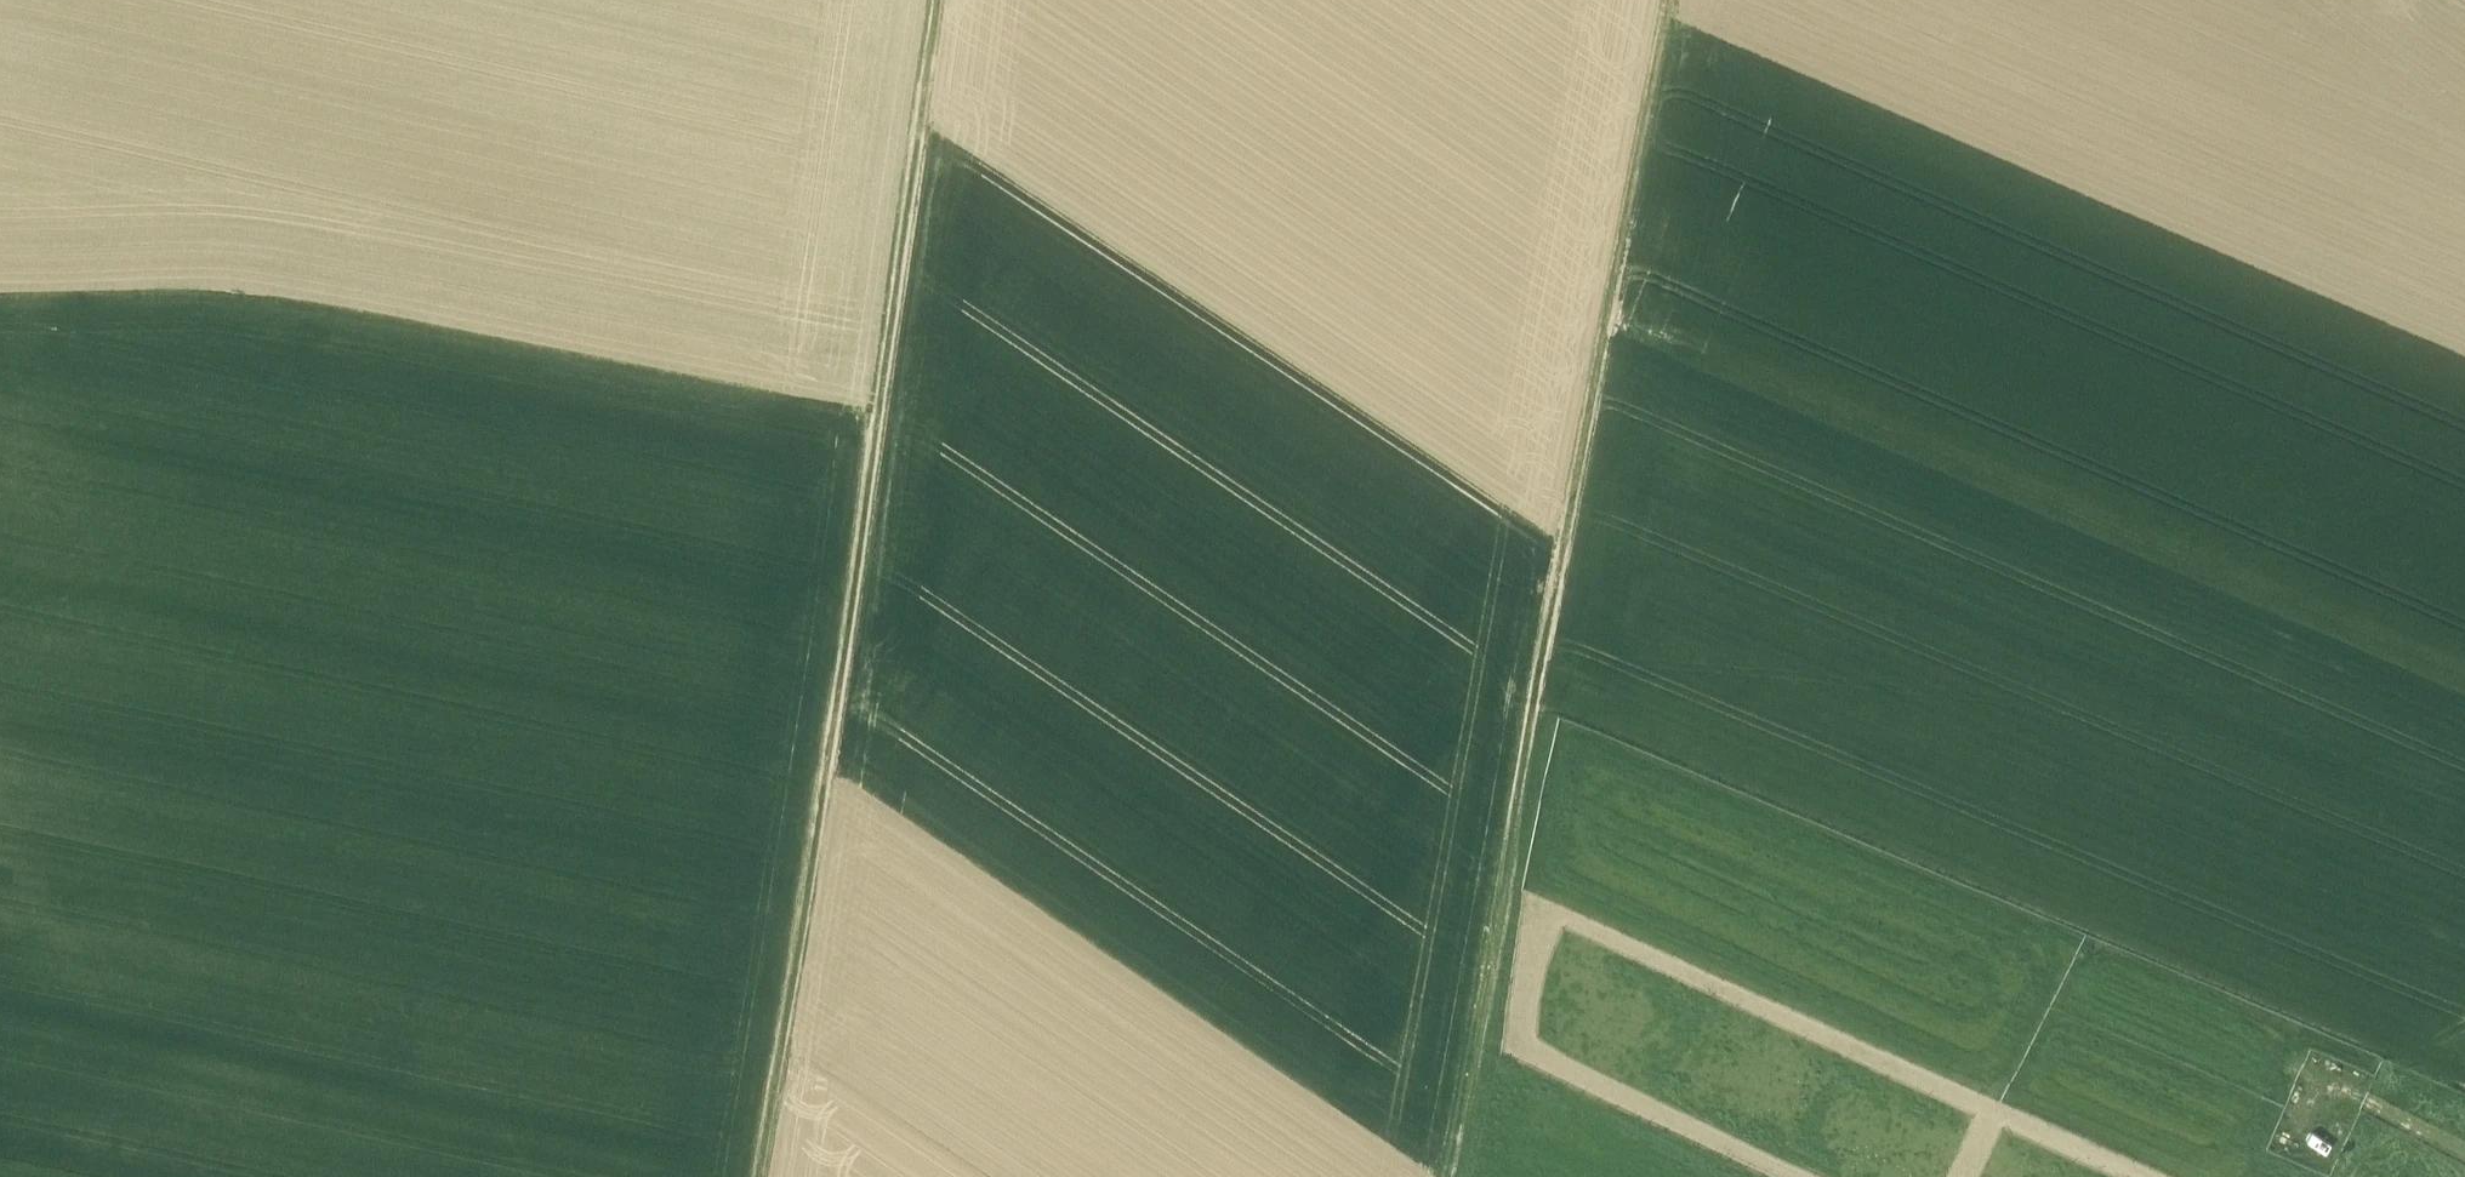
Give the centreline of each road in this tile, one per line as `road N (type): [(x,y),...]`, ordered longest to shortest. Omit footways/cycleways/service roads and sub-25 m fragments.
road 1 (track): [(1441,1176),(1663,0)]
road 2 (track): [(937,0),(835,733),(758,1176)]

